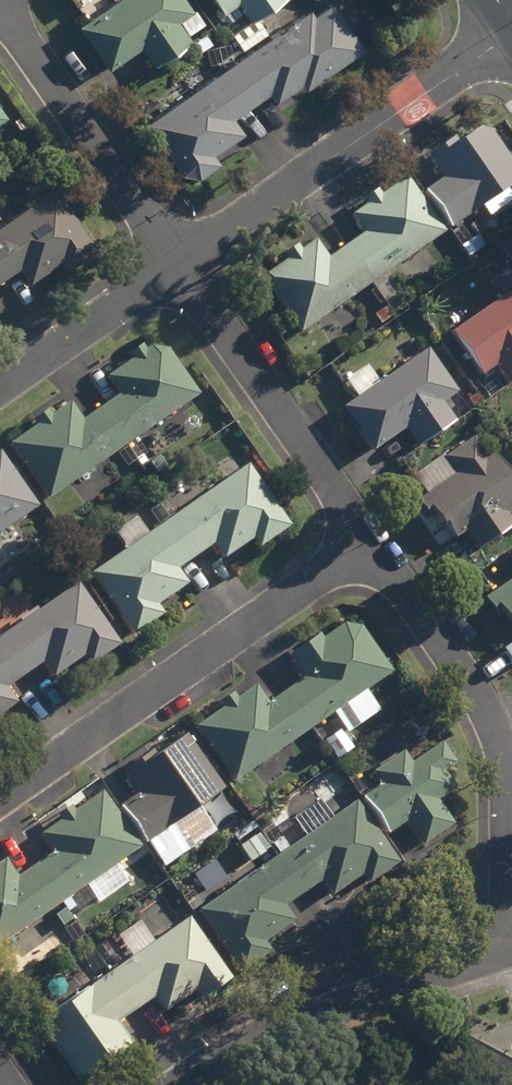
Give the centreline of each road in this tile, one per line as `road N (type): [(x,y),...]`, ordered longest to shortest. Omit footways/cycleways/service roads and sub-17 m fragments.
road 1 (residential): [(369,537),(0,793)]
road 2 (residential): [(511,907),(507,764),(490,718),(369,537)]
road 3 (residential): [(511,26),(180,258)]
road 4 (residential): [(180,1084),(298,1021),(511,948)]
road 5 (residential): [(369,537),(180,258)]
road 6 (residential): [(180,258),(0,5)]
road 7 (residential): [(180,258),(0,383)]

